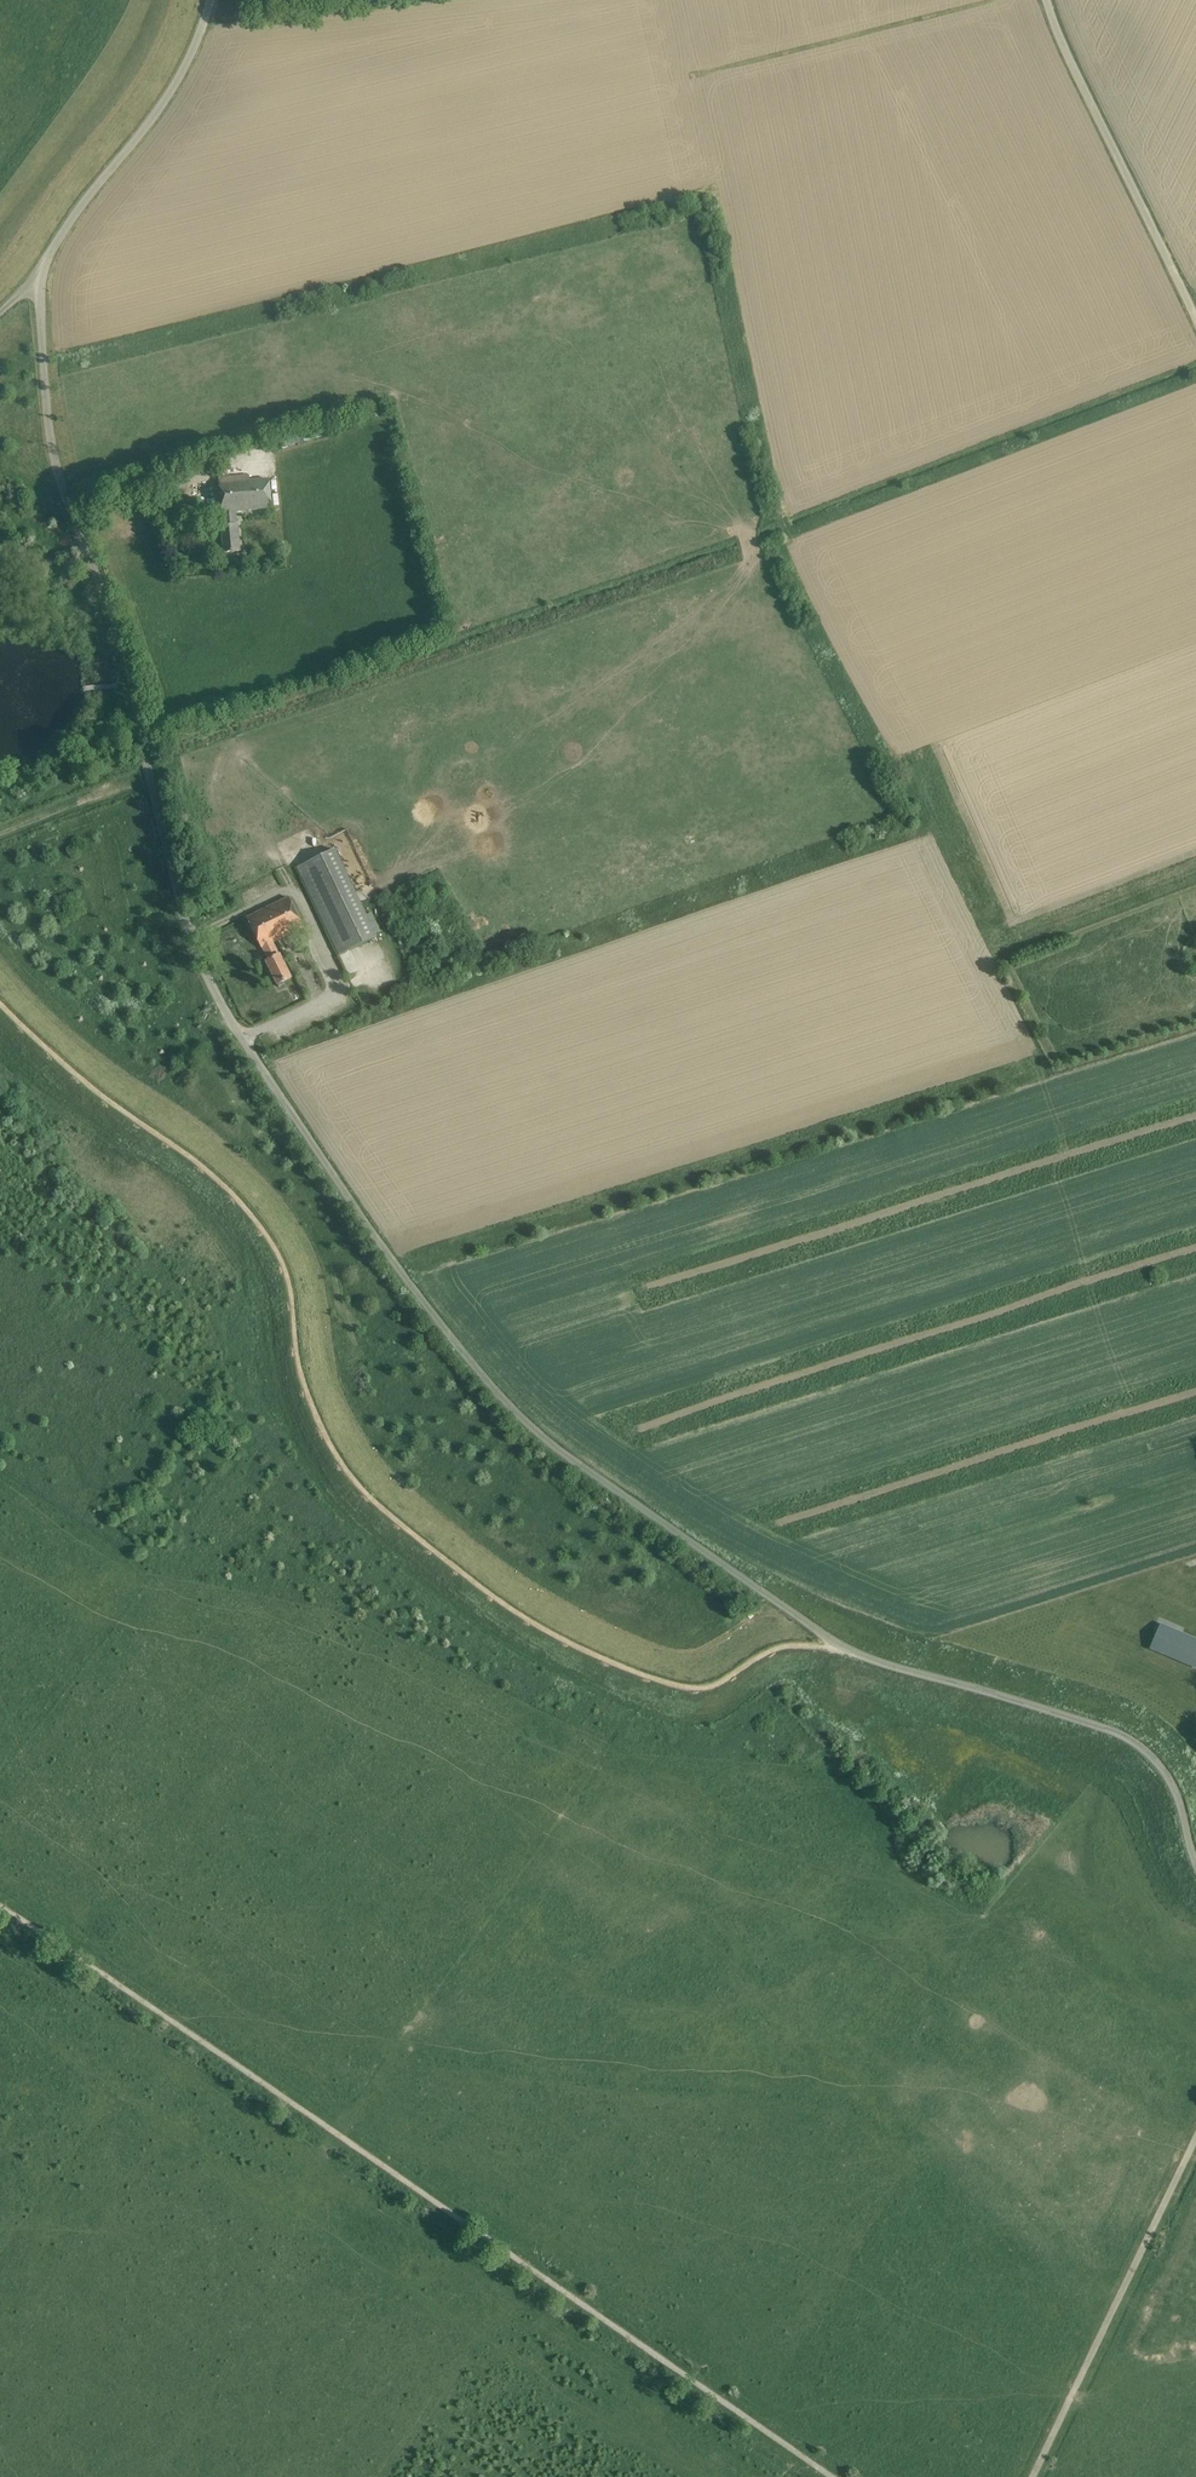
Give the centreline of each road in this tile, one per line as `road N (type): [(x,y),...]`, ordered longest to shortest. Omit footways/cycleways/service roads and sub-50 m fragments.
road 1 (unclassified): [(1195,1864),(1165,1774),(1127,1738),(840,1645),(536,1431),(402,1274),(243,1039),(191,935),(126,653),(52,450),(39,276)]
road 2 (unclassified): [(831,2476),(0,1905)]
road 3 (unclassified): [(1195,318),(1048,0)]
road 4 (unclassified): [(39,276),(176,83),(209,0)]

